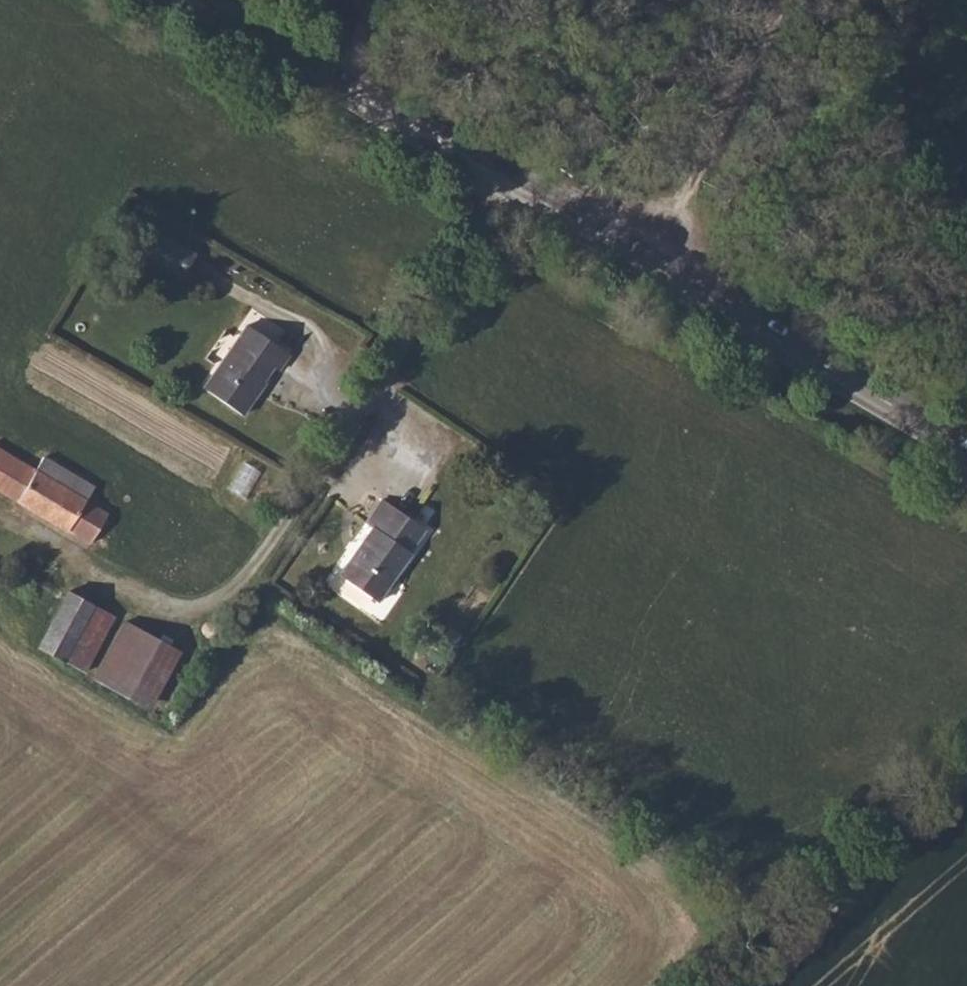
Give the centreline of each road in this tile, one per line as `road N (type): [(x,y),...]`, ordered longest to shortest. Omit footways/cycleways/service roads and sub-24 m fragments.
road 1 (secondary): [(180,0),(966,458)]

